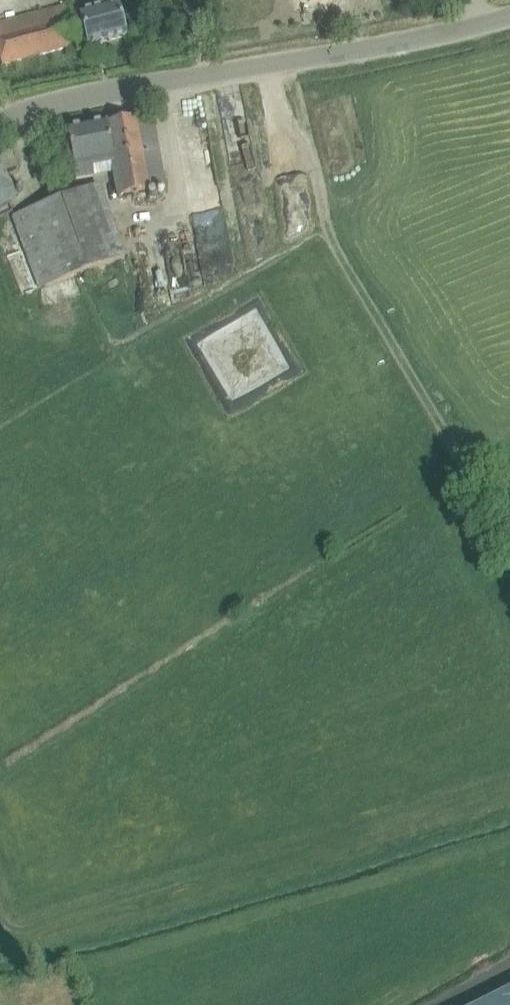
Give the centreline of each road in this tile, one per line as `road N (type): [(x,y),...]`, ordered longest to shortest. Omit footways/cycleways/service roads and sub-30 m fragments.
road 1 (unclassified): [(0,123),(126,87),(373,49),(509,16)]

